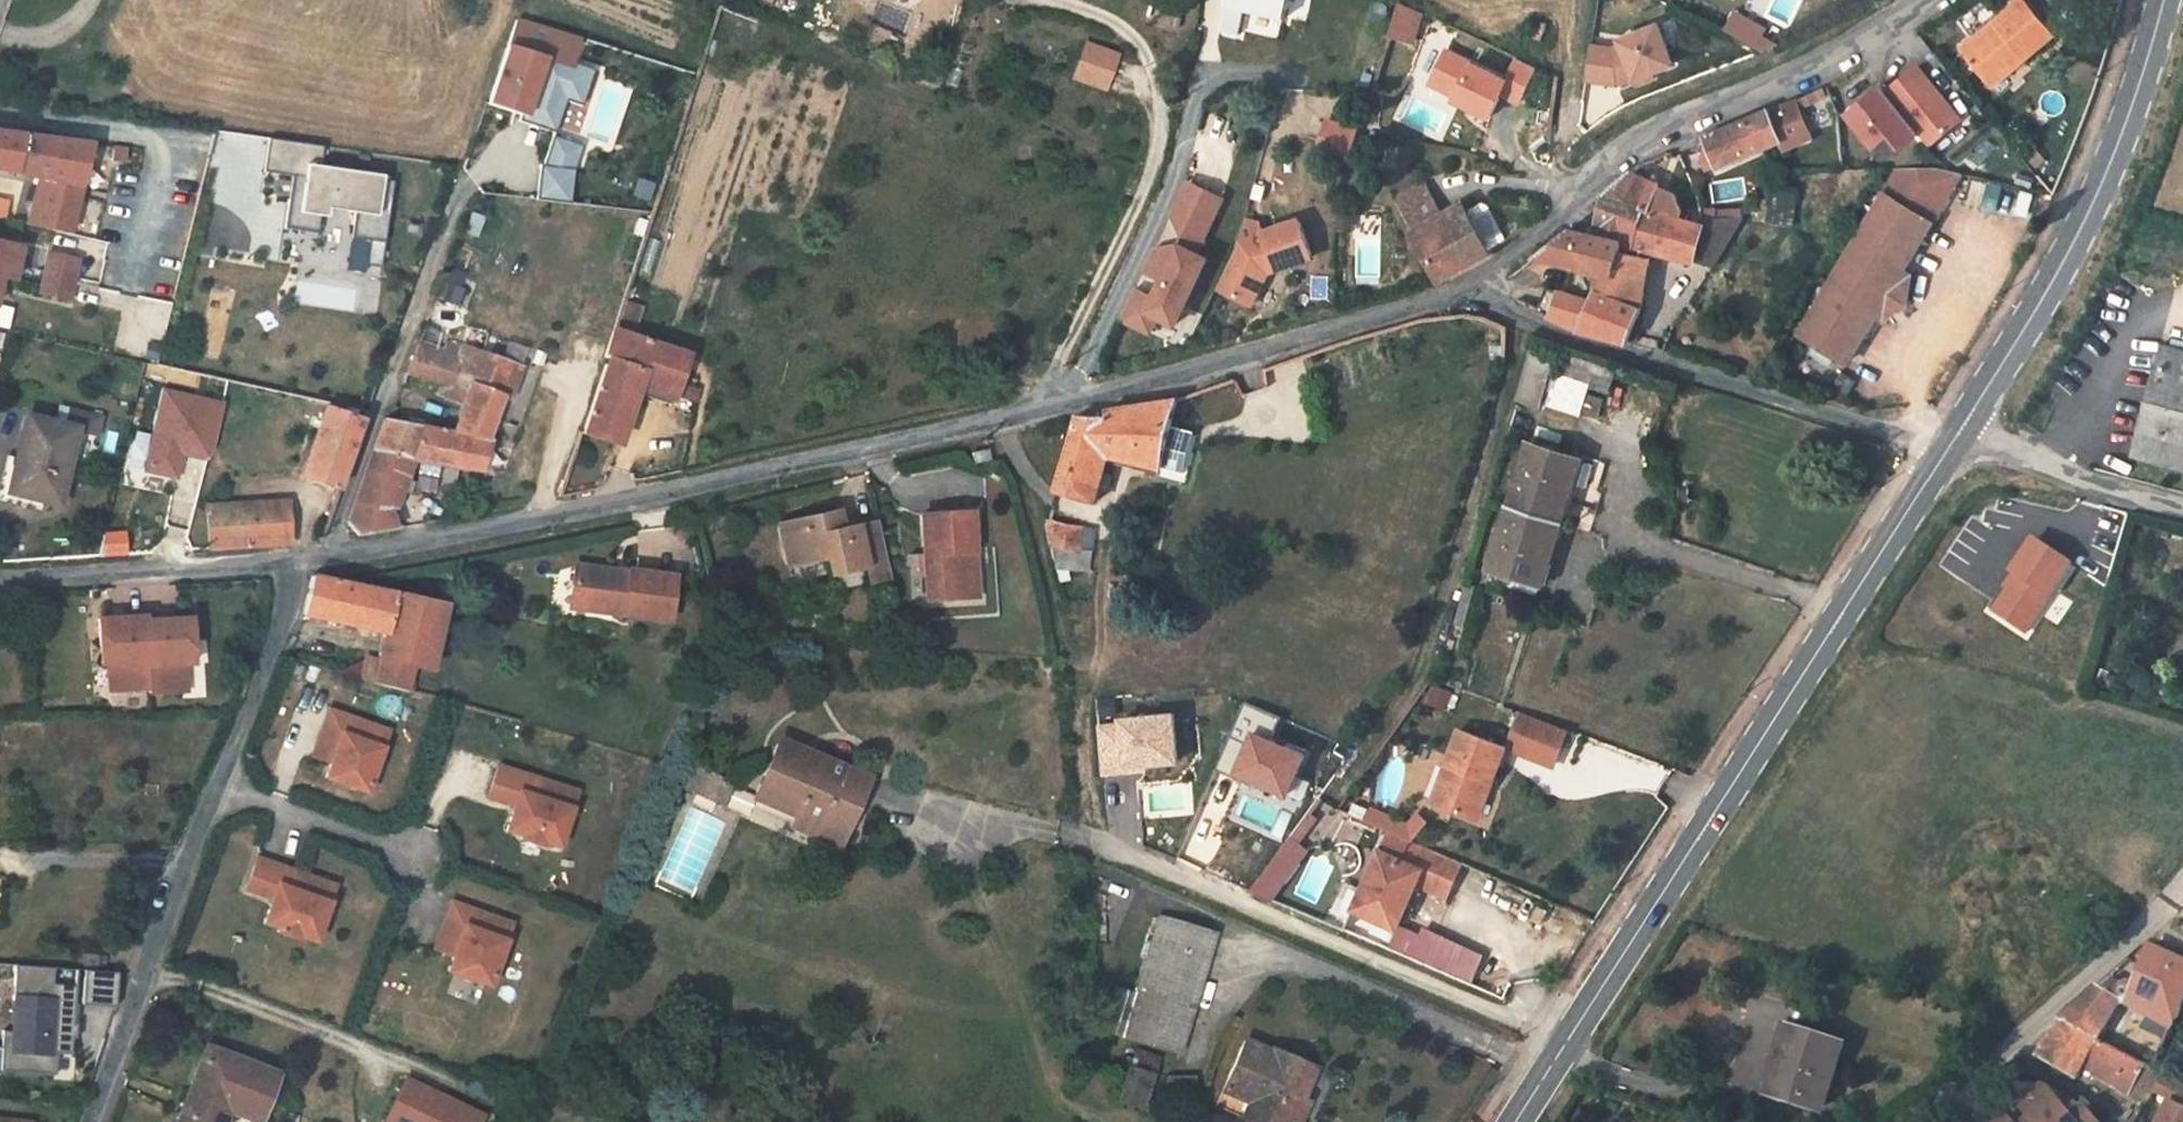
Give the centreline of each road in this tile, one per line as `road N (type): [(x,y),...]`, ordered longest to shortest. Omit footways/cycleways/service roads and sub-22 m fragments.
road 1 (residential): [(294,564),(542,519),(1057,401),(1473,285)]
road 2 (secondary): [(1957,447),(1564,1046)]
road 3 (residential): [(1068,831),(1564,1046)]
road 4 (residential): [(1473,285),(1624,153),(1827,56),(1918,0)]
road 5 (residential): [(1473,285),(1541,326),(1957,447)]
road 6 (secondary): [(2164,0),(2120,149),(2003,376),(1957,447)]
road 7 (unclassified): [(2182,885),(1911,1121)]
road 8 (residential): [(217,789),(90,1121)]
road 9 (residential): [(0,578),(294,564)]
road 10 (residential): [(294,564),(287,609),(217,789)]
road 11 (residential): [(1957,447),(2182,512)]
road 12 (residential): [(217,789),(423,856)]

